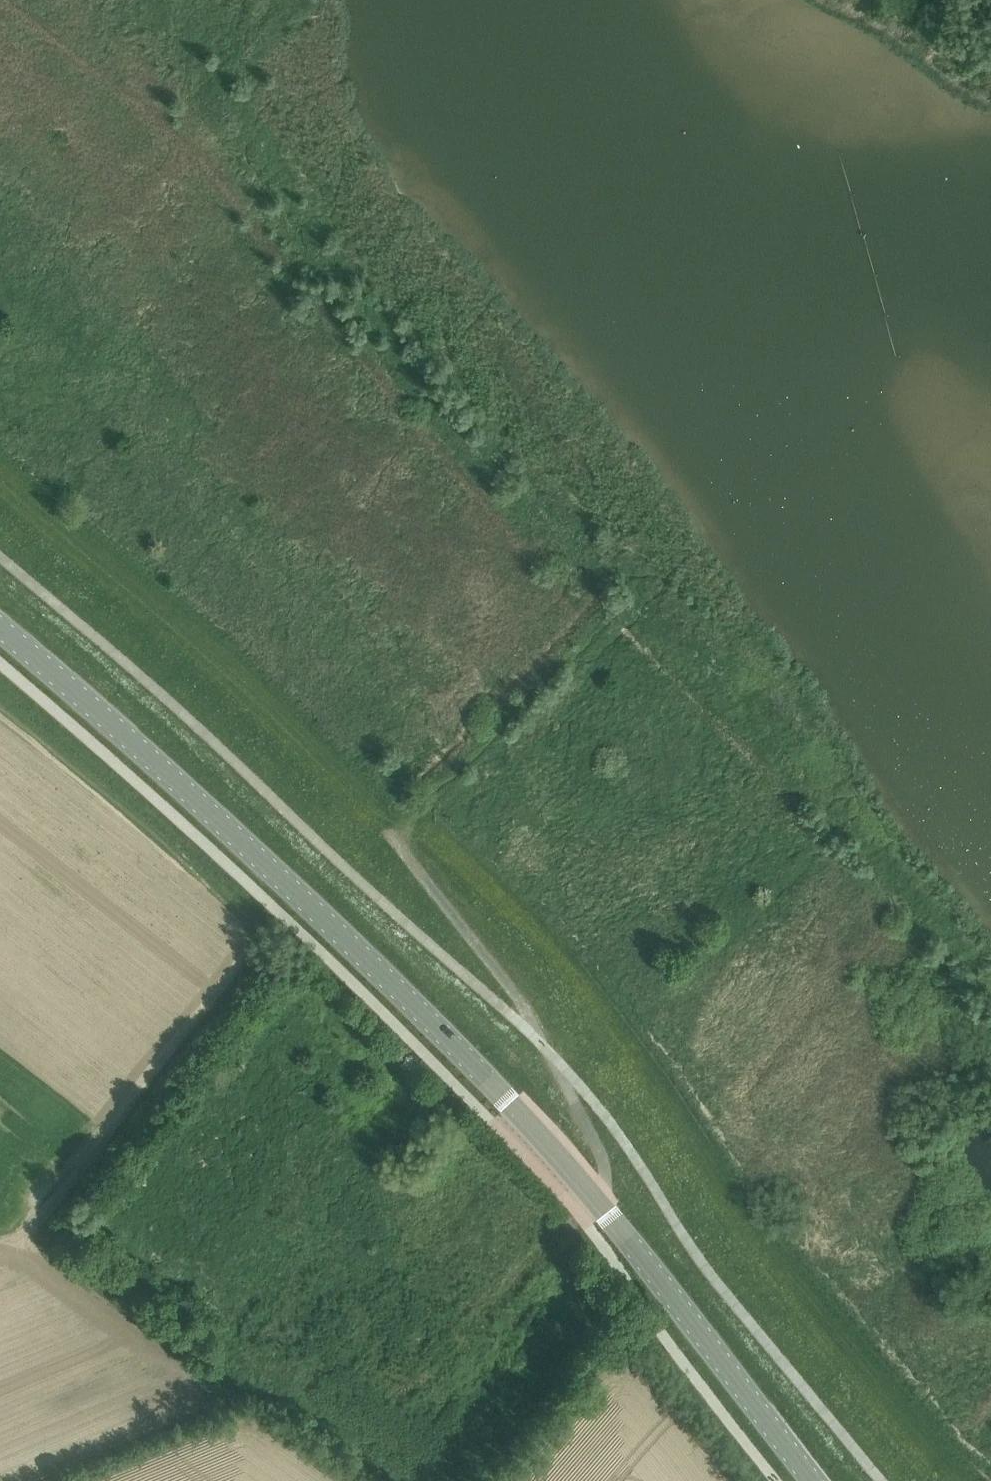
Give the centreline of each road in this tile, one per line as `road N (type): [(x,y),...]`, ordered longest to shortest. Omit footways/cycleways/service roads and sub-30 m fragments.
road 1 (secondary): [(813,1480),(619,1229),(499,1093),(278,877),(0,629)]

